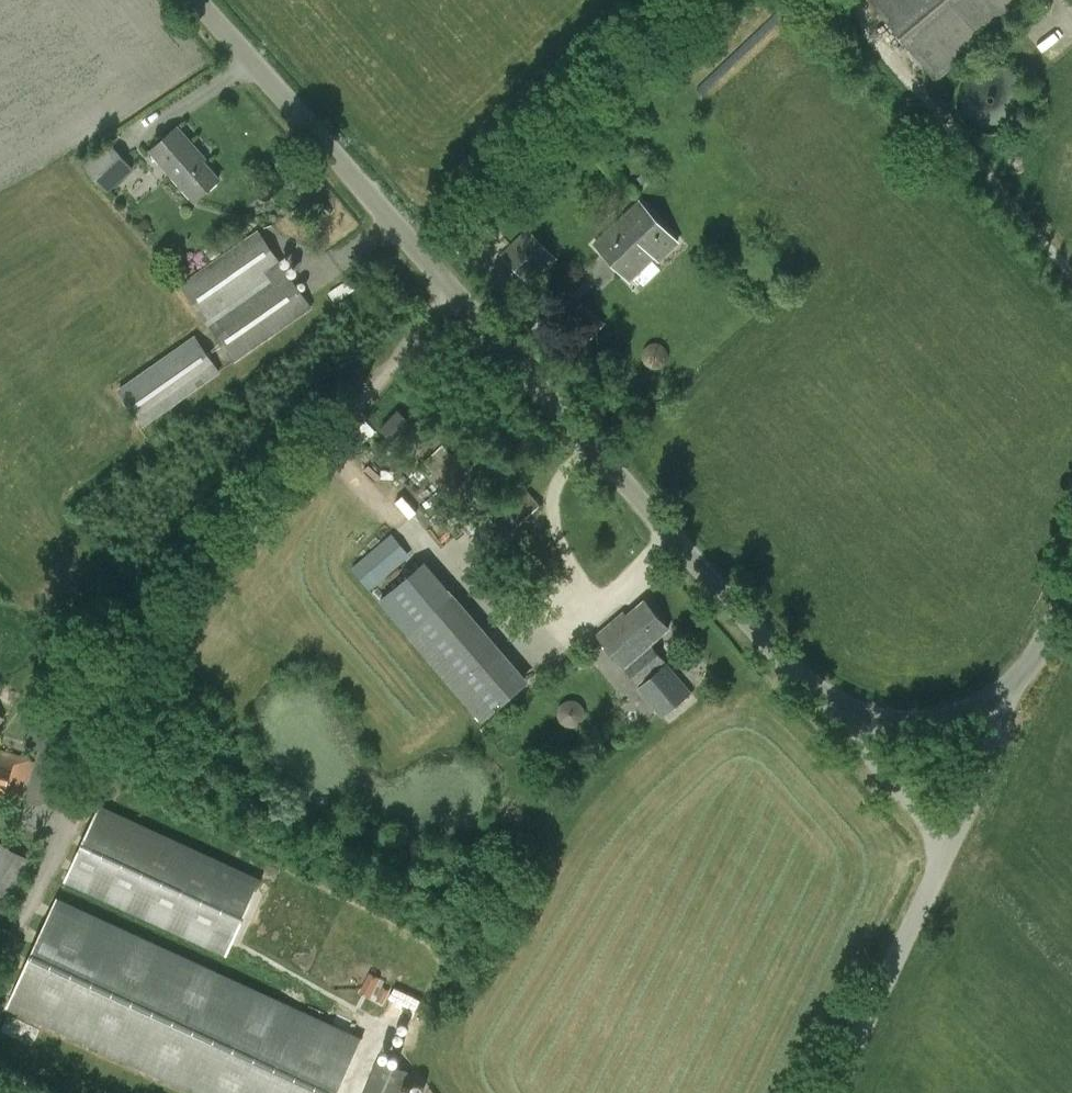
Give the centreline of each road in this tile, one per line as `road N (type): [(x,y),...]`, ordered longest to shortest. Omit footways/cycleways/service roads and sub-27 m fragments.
road 1 (tertiary): [(849,715),(813,690),(201,0)]
road 2 (unclassified): [(831,1092),(947,849)]
road 3 (tertiary): [(947,849),(990,761),(1005,690)]
road 4 (tertiary): [(947,849),(863,747),(849,715)]
road 5 (tertiary): [(1005,690),(960,714),(910,725),(849,715)]
road 6 (tertiary): [(1005,690),(1042,646),(1071,588)]

